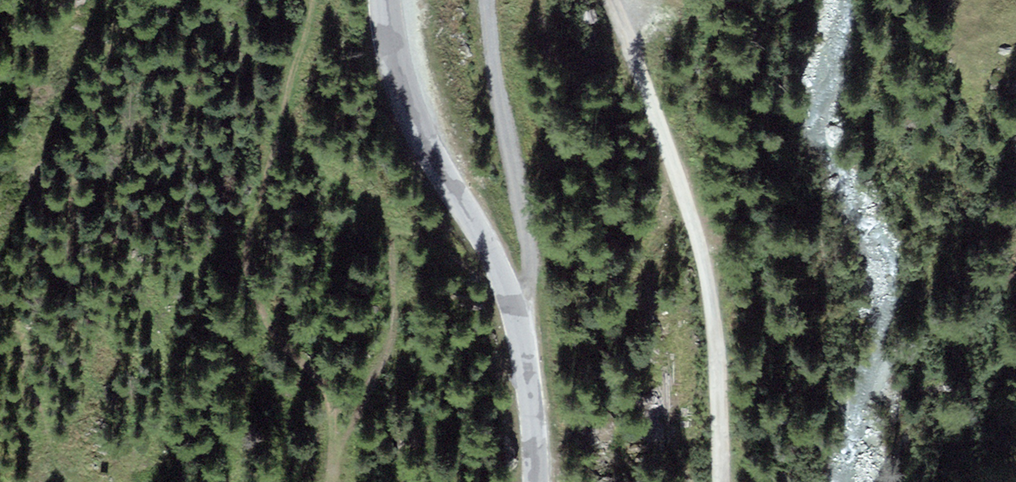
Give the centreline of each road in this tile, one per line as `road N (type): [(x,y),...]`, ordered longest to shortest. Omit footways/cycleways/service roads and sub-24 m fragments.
road 1 (tertiary): [(536,481),(510,296),(409,111),(386,0)]
road 2 (track): [(515,312),(530,301),(529,245),(486,0)]
road 3 (track): [(332,463),(389,344),(390,249),(408,225)]
road 4 (track): [(271,153),(309,153),(324,186),(408,225)]
road 5 (track): [(408,225),(487,289),(510,296)]

